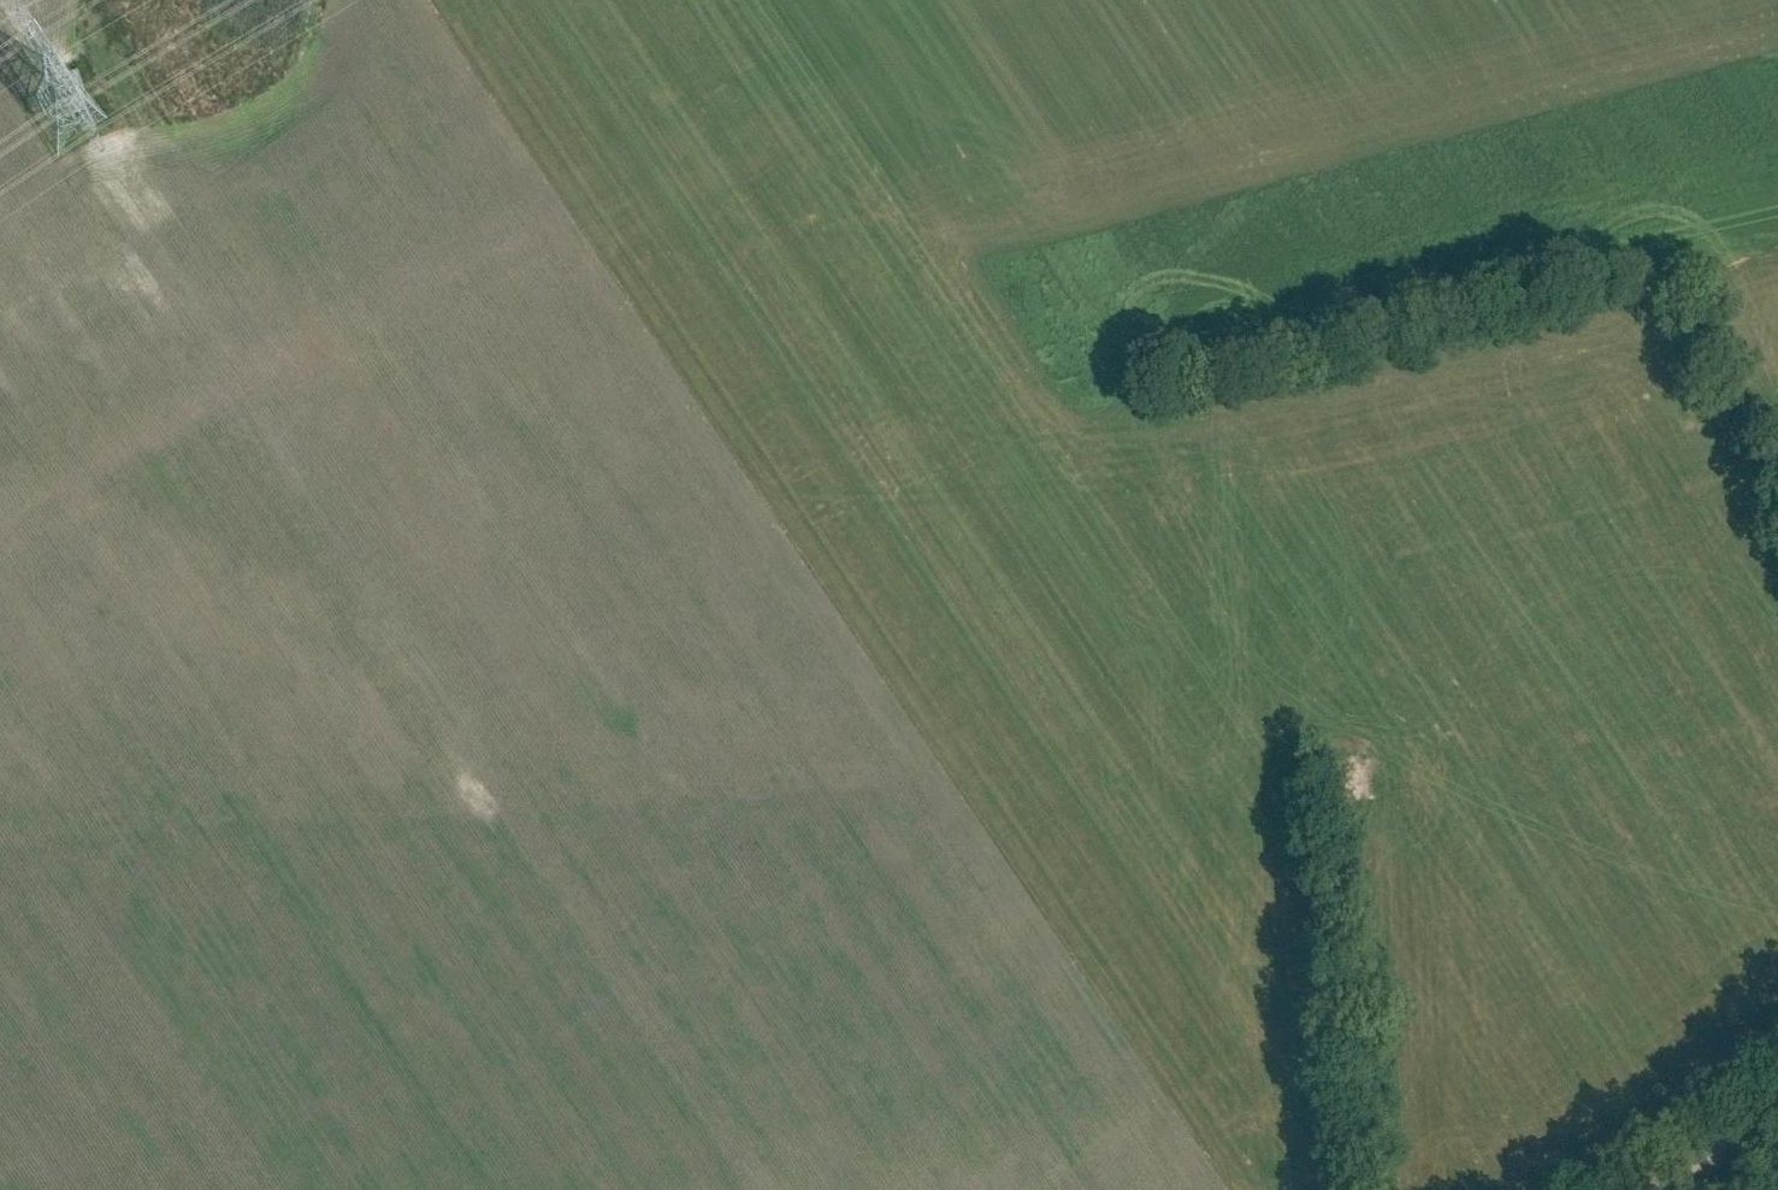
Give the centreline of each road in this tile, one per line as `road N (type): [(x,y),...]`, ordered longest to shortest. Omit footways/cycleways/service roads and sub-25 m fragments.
road 1 (track): [(1662,1189),(1777,1111)]

